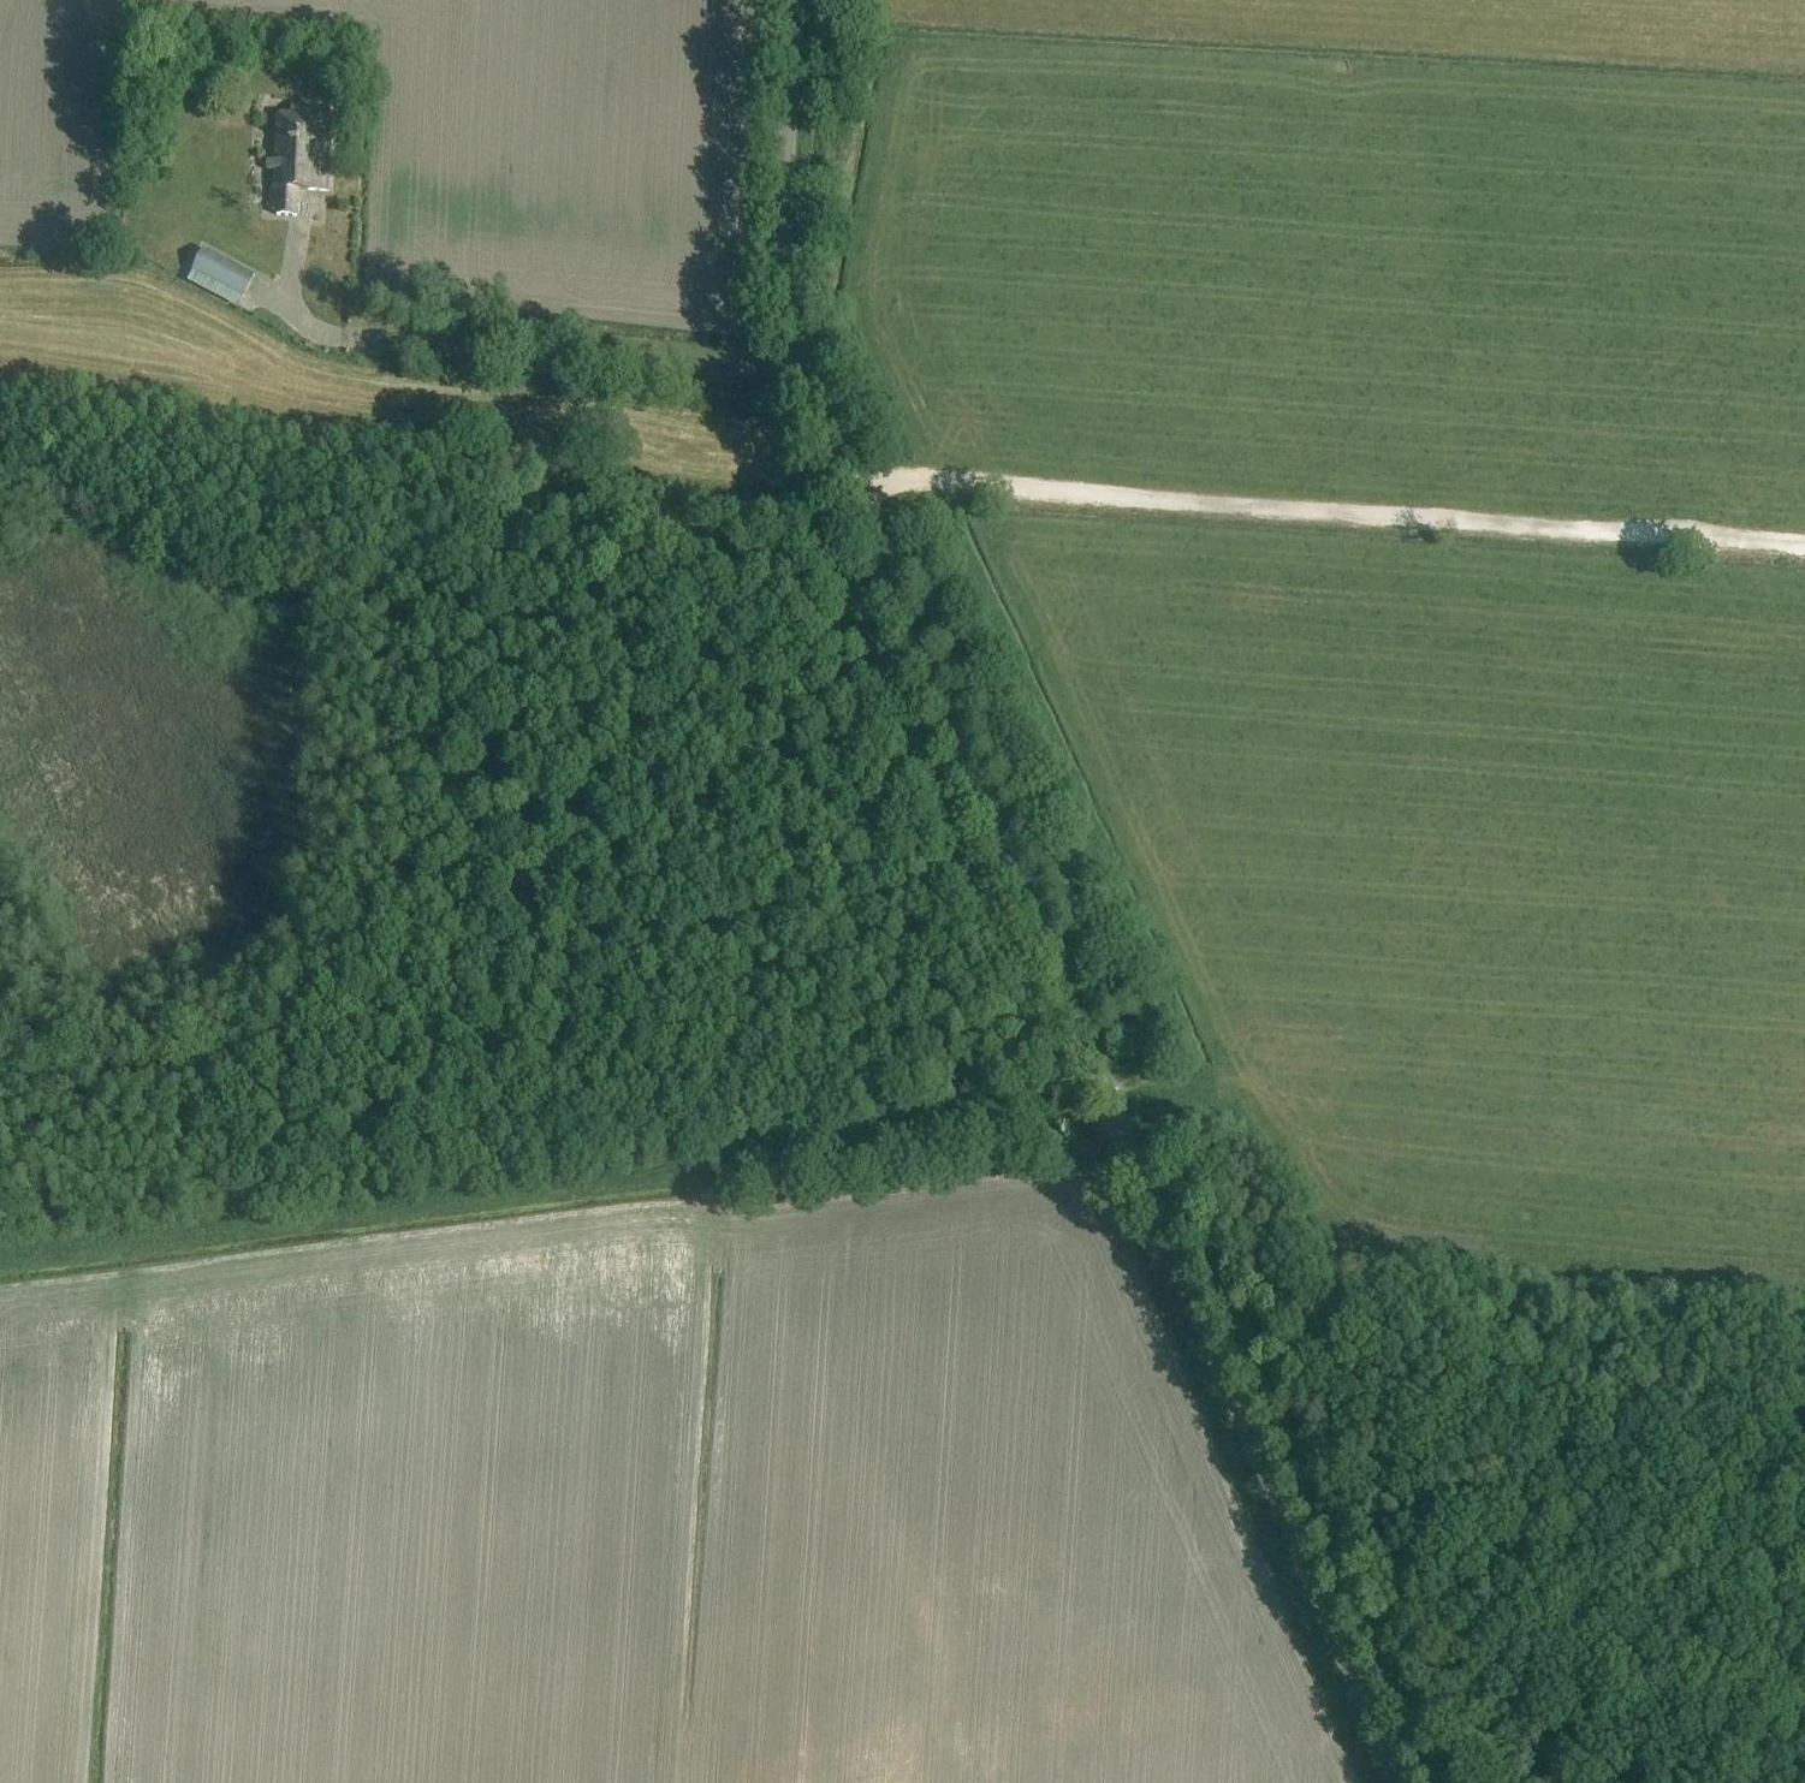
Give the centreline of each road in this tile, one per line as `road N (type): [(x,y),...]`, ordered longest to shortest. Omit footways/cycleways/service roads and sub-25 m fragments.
road 1 (unclassified): [(1406,1782),(1119,1134),(795,366),(781,292),(793,0)]
road 2 (track): [(1804,546),(840,480)]
road 3 (track): [(795,366),(334,323)]

